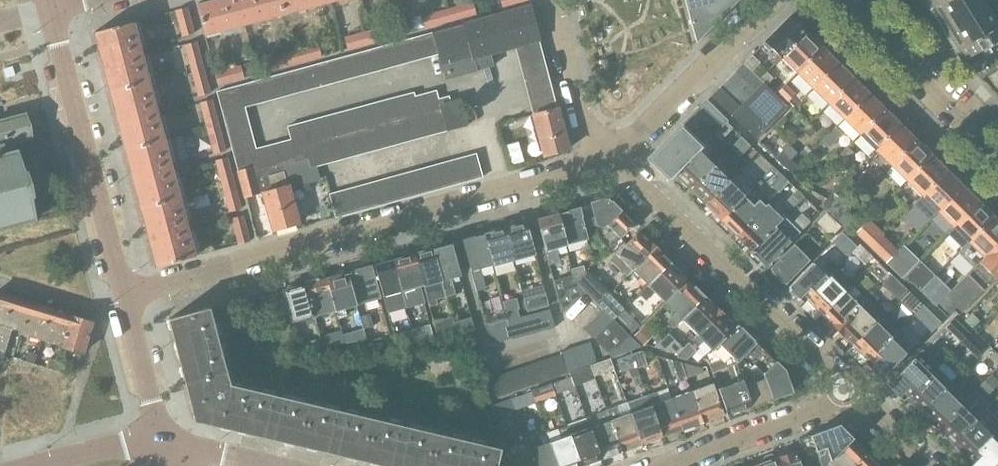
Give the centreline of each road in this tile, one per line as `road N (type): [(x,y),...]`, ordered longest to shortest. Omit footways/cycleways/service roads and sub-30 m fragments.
road 1 (residential): [(125,297),(608,163)]
road 2 (residential): [(845,389),(608,163)]
road 3 (tertiary): [(125,297),(53,8)]
road 4 (residential): [(608,163),(773,0)]
road 5 (residential): [(997,162),(835,0)]
road 6 (residential): [(654,465),(845,389)]
road 7 (residential): [(608,163),(584,124),(550,0)]
road 8 (tertiary): [(165,447),(125,297)]
road 9 (tertiary): [(34,465),(127,445),(165,447)]

